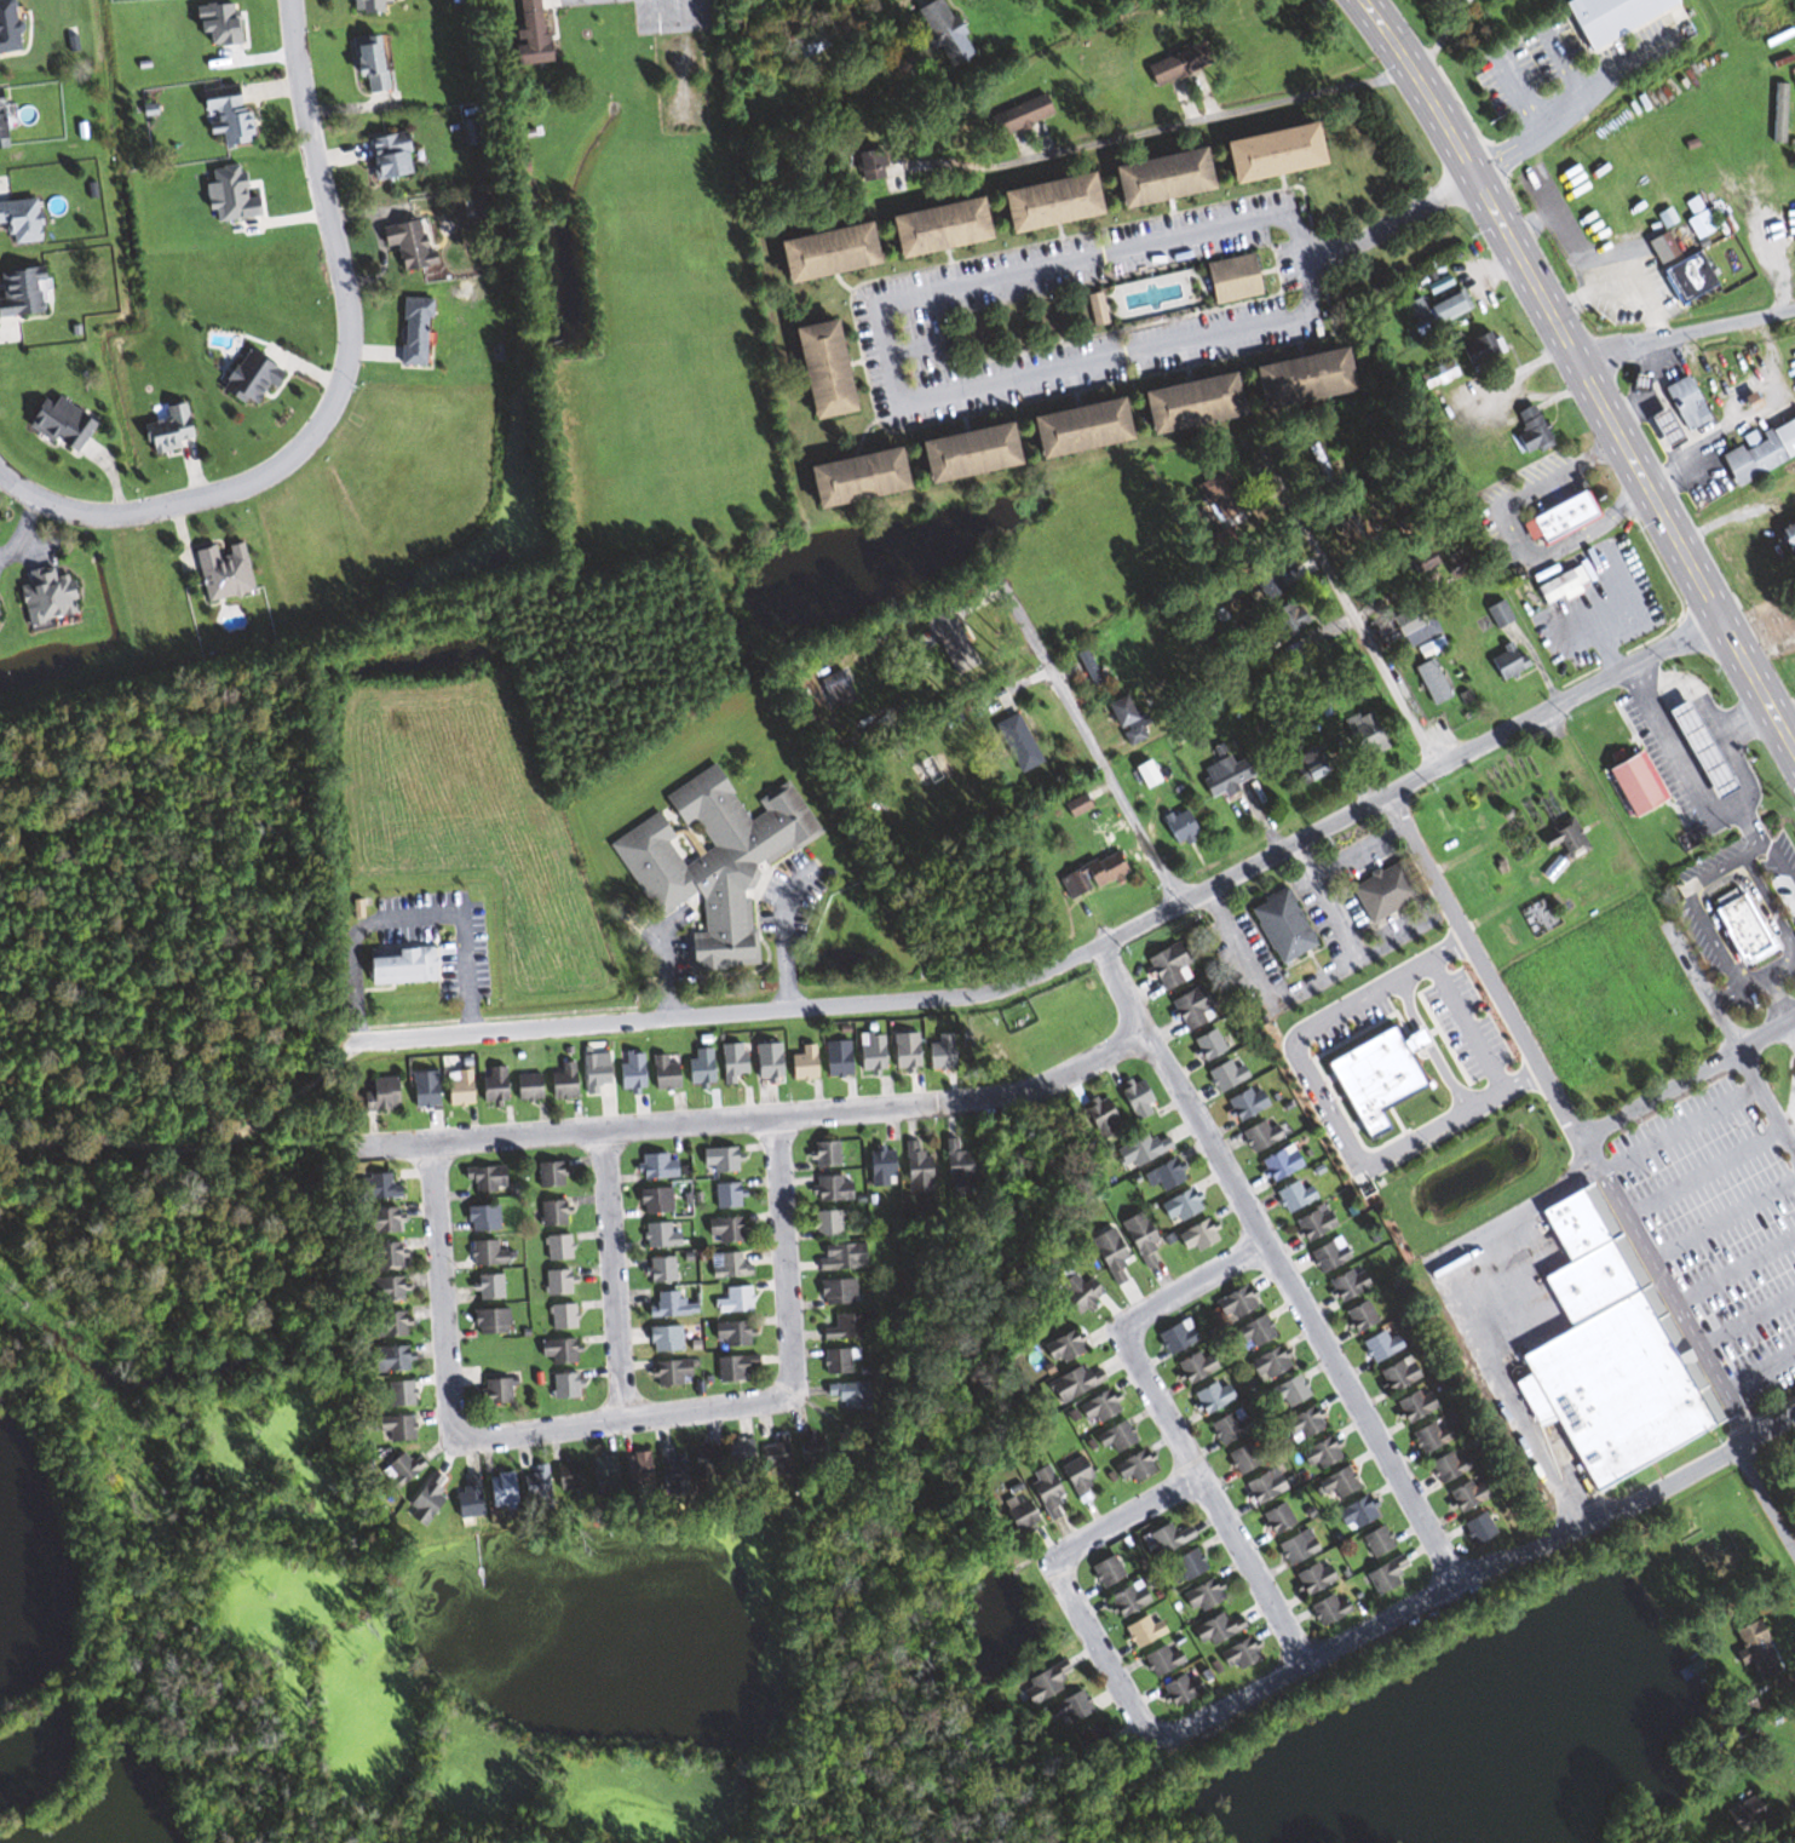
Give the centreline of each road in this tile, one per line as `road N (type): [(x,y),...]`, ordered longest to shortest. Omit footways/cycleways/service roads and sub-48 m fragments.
road 1 (residential): [(0,1145),(184,1150),(225,1139),(356,1045),(965,1005),(1100,935),(1180,905),(1721,615)]
road 2 (trunk): [(1794,748),(1477,173),(1368,0)]
road 3 (residential): [(1144,1026),(1074,1070),(990,1103),(352,1146)]
road 4 (residential): [(293,0),(309,127),(350,326),(345,374),(318,426),(276,472),(244,487),(126,513),(79,512),(0,473)]
road 5 (residential): [(1100,935),(1457,1584)]
road 6 (residential): [(1270,1250),(1129,1325),(1128,1338),(1308,1664)]
road 7 (residential): [(1306,302),(1294,317),(897,404)]
road 8 (residential): [(876,306),(1268,219),(1287,225)]
road 9 (residential): [(1137,1761),(1040,1596),(1039,1574),(1166,1491),(1202,1476)]
road 10 (residential): [(1180,905),(994,570)]
road 11 (residential): [(1437,767),(1249,435)]
road 12 (residential): [(1794,1418),(1639,1504),(1457,1584)]
road 13 (residential): [(1457,1584),(1137,1761)]
road 14 (residential): [(784,1390),(767,1401),(493,1436),(467,1430)]
road 15 (residential): [(467,1430),(451,1406),(433,1142)]
road 16 (residential): [(603,1130),(623,1419)]
road 17 (residential): [(777,1113),(790,1374),(784,1390)]
road 18 (residential): [(1578,357),(1794,309)]
road 19 (residential): [(1477,173),(1300,265)]

